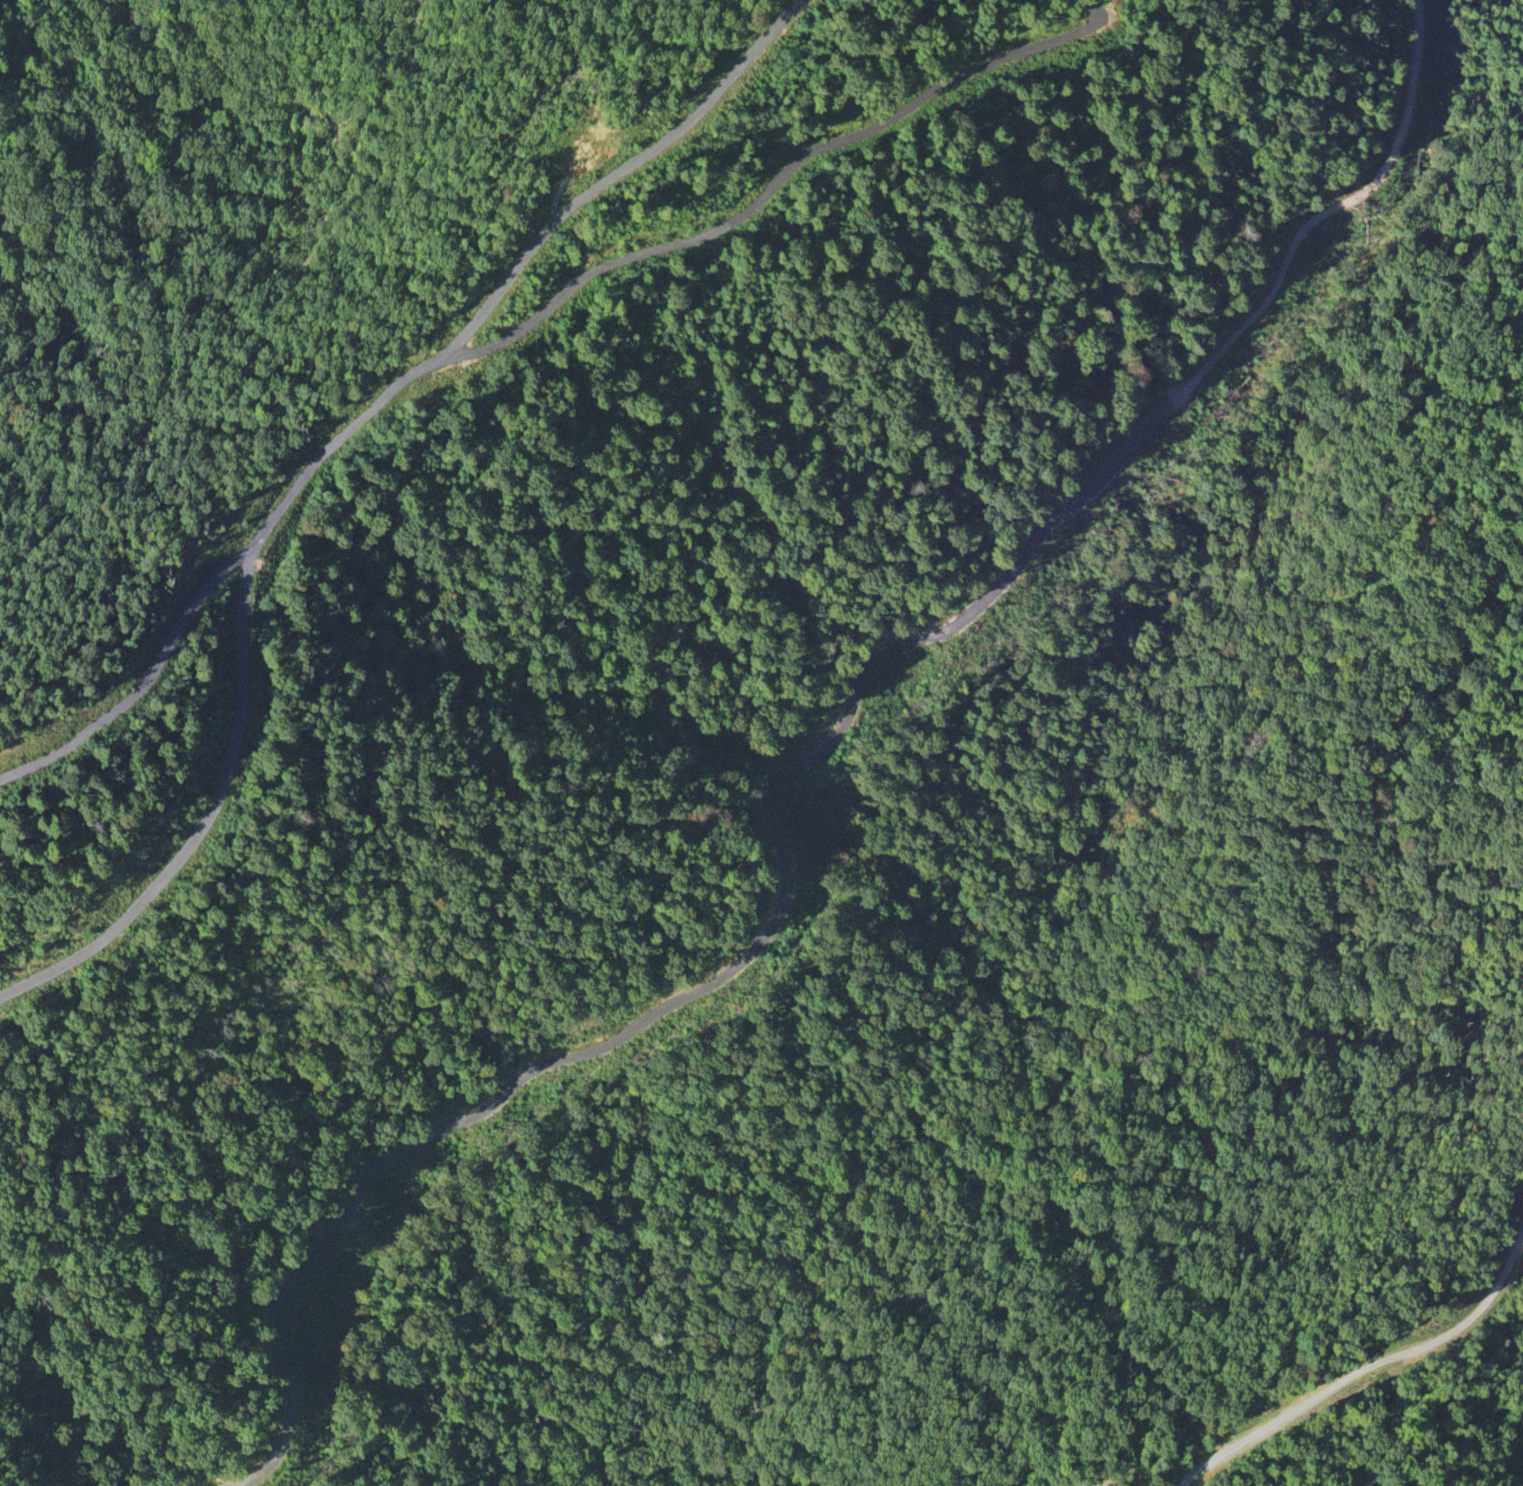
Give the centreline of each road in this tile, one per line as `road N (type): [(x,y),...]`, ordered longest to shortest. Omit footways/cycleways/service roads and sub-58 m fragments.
road 1 (residential): [(230,1485),(264,1470),(289,1431),(294,1390),(273,1319),(312,1247),(357,1209),(368,1174),(488,1106),(518,1079),(611,1043),(745,958),(784,905),(788,878),(768,783),(829,744),(871,646),(934,636),(970,615),(1267,303),(1307,220),(1382,175),(1407,108),(1419,0)]
road 2 (residential): [(0,996),(97,945),(215,807),(239,732),(249,561),(322,454),(465,335),(563,212),(695,117),(800,0)]
road 3 (residential): [(1522,1227),(1483,1308),(1250,1433),(1177,1485)]

